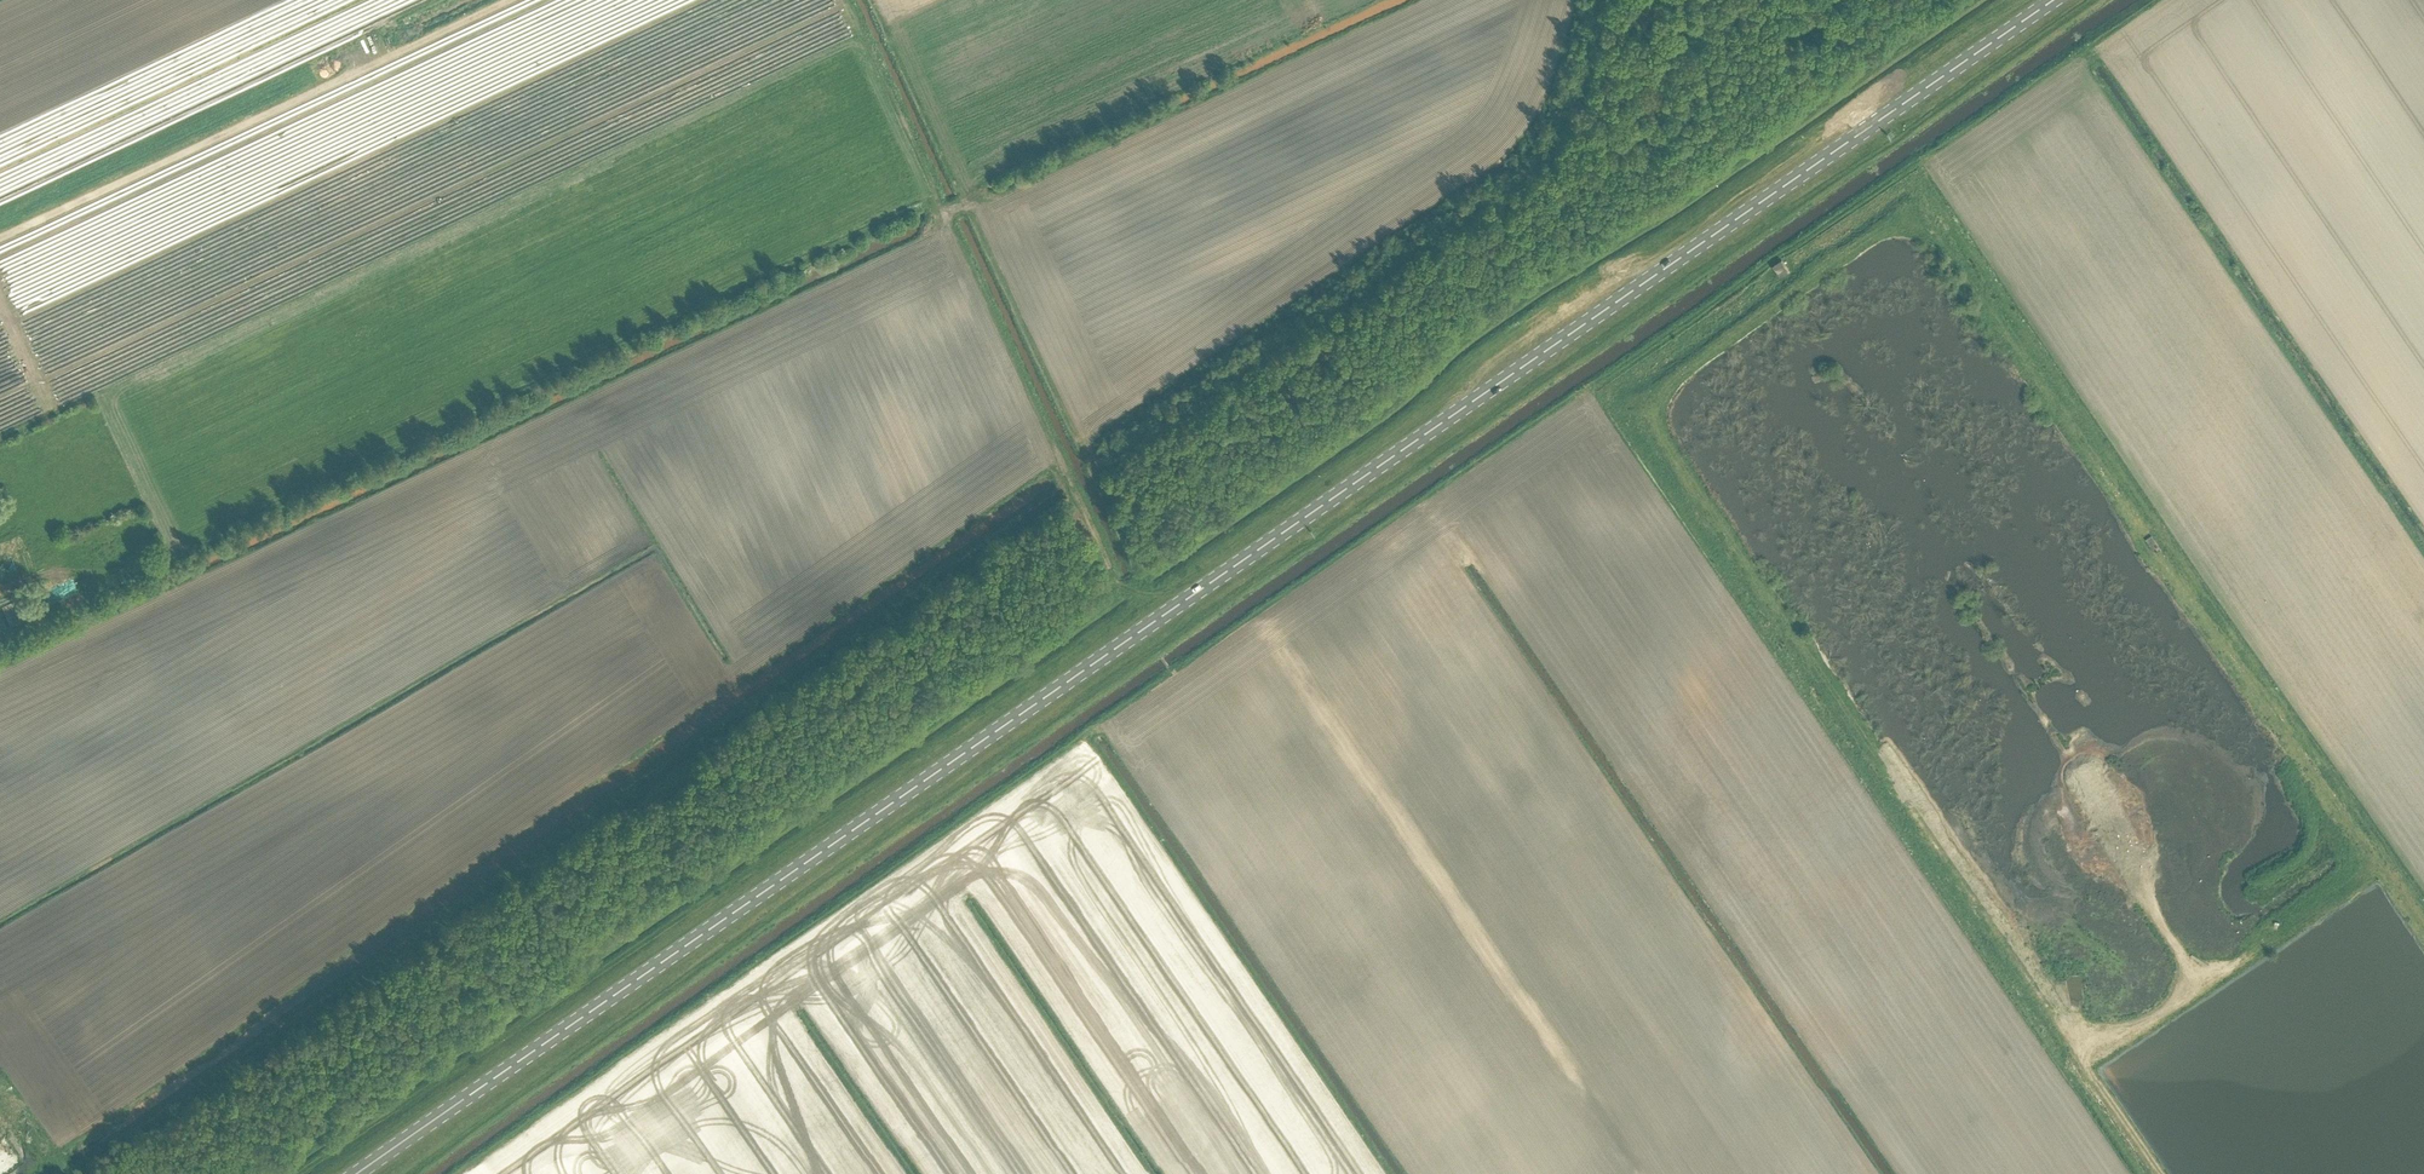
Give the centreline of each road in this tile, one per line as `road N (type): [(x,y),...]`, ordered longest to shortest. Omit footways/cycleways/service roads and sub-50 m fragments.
road 1 (primary): [(356,1173),(2053,0)]
road 2 (track): [(1961,0),(1672,200),(1460,331),(1417,382),(1151,572),(1082,438)]
road 3 (track): [(0,239),(509,0)]

